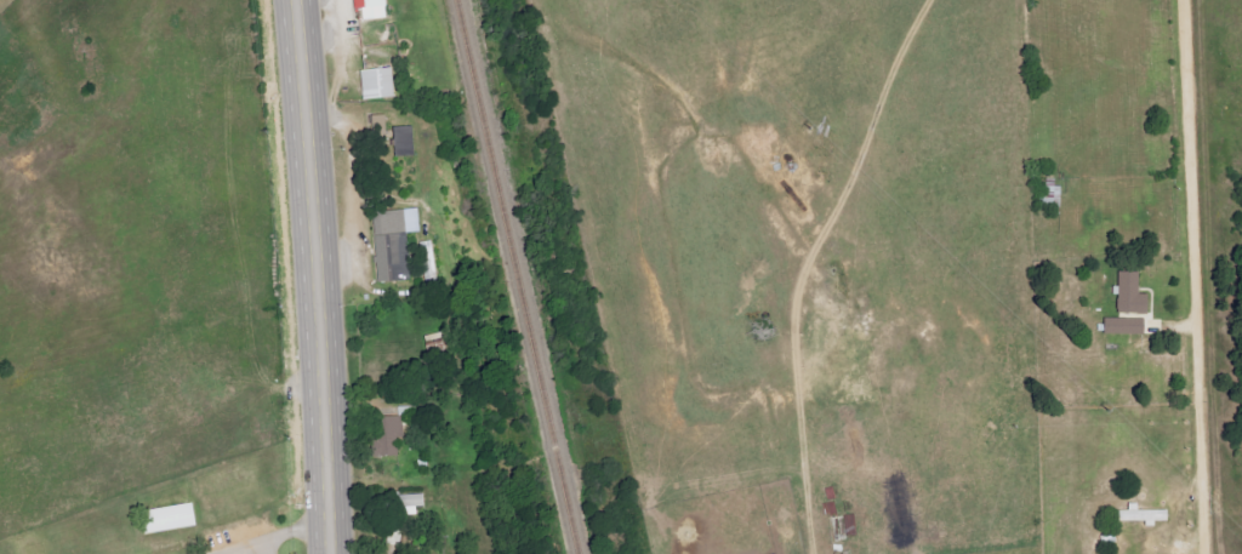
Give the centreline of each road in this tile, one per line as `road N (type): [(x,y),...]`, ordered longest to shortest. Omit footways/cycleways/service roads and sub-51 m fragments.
road 1 (residential): [(1168,0),(1166,64),(1196,375),(1202,553)]
road 2 (primary): [(311,553),(318,372),(288,0)]

